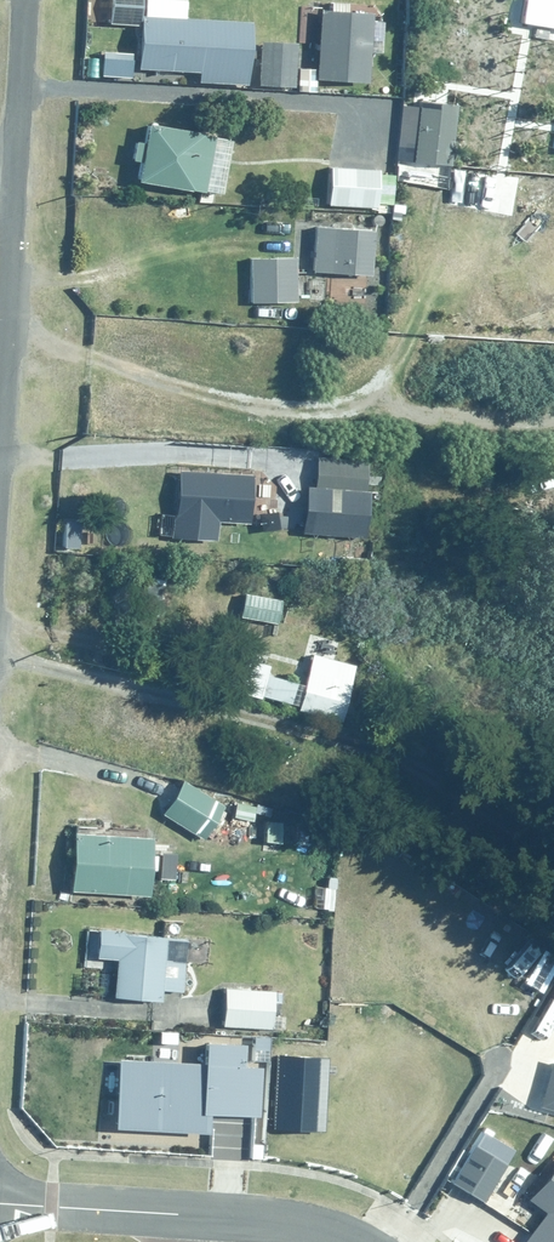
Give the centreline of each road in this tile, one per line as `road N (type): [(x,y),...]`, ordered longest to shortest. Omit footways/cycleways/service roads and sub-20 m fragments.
road 1 (residential): [(0,1203),(267,1220),(344,1241)]
road 2 (residential): [(0,414),(14,178)]
road 3 (residential): [(14,178),(25,0)]

